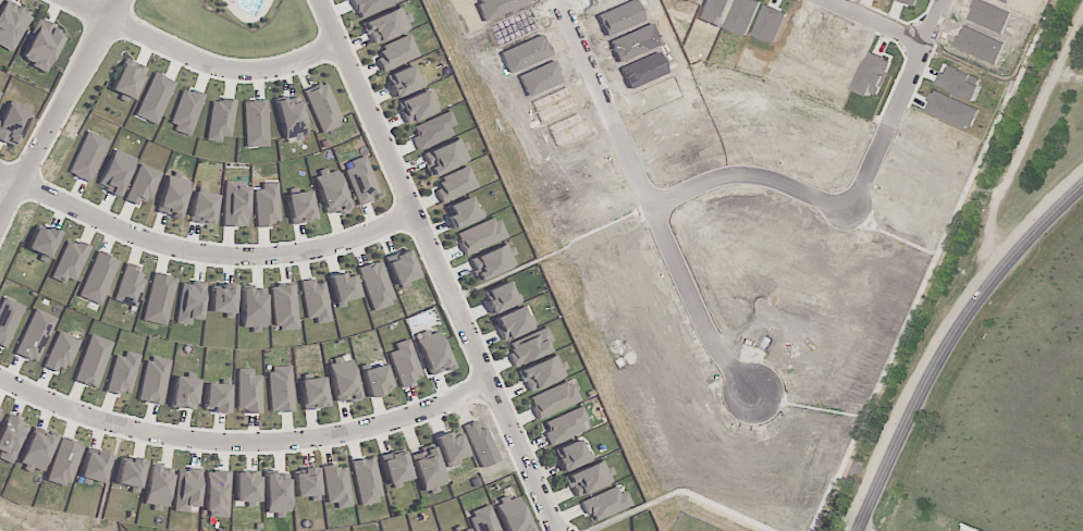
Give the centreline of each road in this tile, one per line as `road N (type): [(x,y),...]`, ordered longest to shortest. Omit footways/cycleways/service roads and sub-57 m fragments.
road 1 (residential): [(320,0),(559,530)]
road 2 (residential): [(0,378),(89,410),(264,439),(414,413),(492,382)]
road 3 (residential): [(666,217),(730,185),(764,181),(859,212),(873,201),(958,0)]
road 4 (residential): [(572,0),(721,343),(763,395)]
road 5 (tertiary): [(1082,183),(963,316),(855,530)]
road 6 (residential): [(25,185),(156,242),(214,250),(333,246),(415,211)]
road 7 (residential): [(69,0),(218,65),(282,65),(340,45)]
road 8 (track): [(996,275),(989,236),(998,209),(1082,20)]
road 9 (residential): [(0,234),(116,0)]
road 10 (residential): [(824,0),(935,49)]

